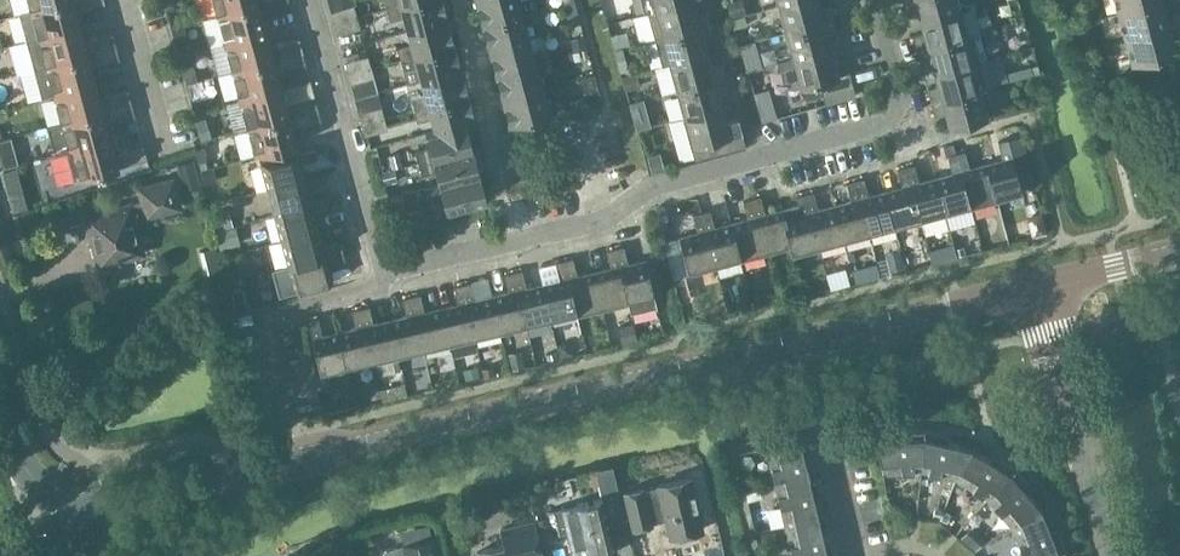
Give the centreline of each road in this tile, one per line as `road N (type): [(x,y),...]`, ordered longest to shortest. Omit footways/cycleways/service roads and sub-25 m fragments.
road 1 (tertiary): [(75,516),(1035,284)]
road 2 (residential): [(382,273),(604,222),(652,189),(891,119),(898,87),(874,0)]
road 3 (residential): [(382,273),(312,0)]
road 4 (residential): [(1108,555),(1035,284)]
road 5 (unclassified): [(75,516),(29,471),(0,390)]
road 6 (tertiary): [(1035,284),(1179,252)]
road 7 (residential): [(159,142),(125,0)]

